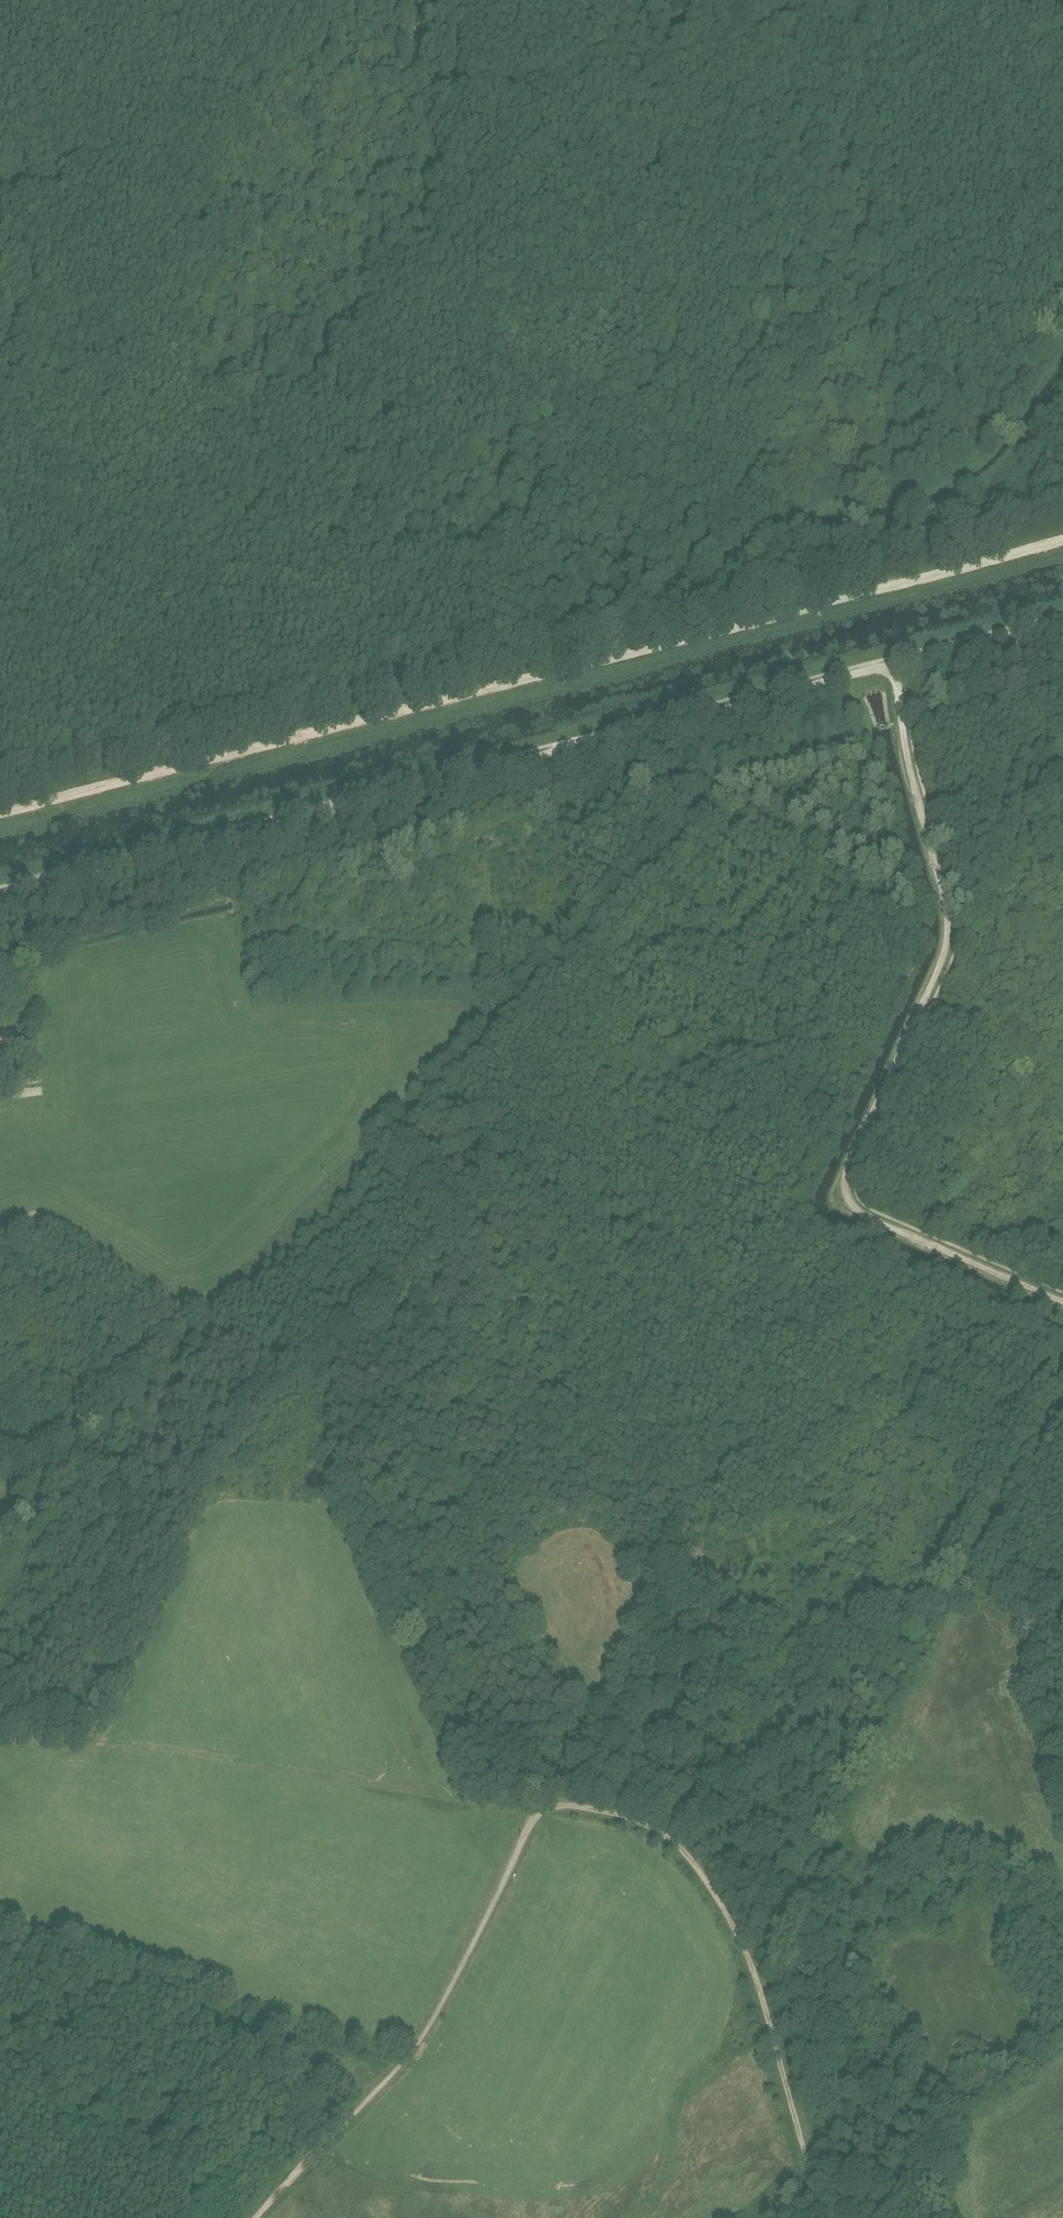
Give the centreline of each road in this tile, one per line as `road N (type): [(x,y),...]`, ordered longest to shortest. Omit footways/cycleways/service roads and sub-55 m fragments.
road 1 (unclassified): [(0,898),(888,666)]
road 2 (track): [(826,602),(0,814)]
road 3 (track): [(1062,1305),(846,1213),(836,1200),(835,1184),(939,958),(942,917),(897,736),(888,666),(895,665)]
road 4 (track): [(823,2217),(749,1957),(695,1860),(652,1826),(545,1806)]
road 5 (track): [(260,2217),(408,2056),(545,1806)]
road 6 (track): [(1062,540),(826,602)]
road 7 (track): [(895,665),(1062,622)]

